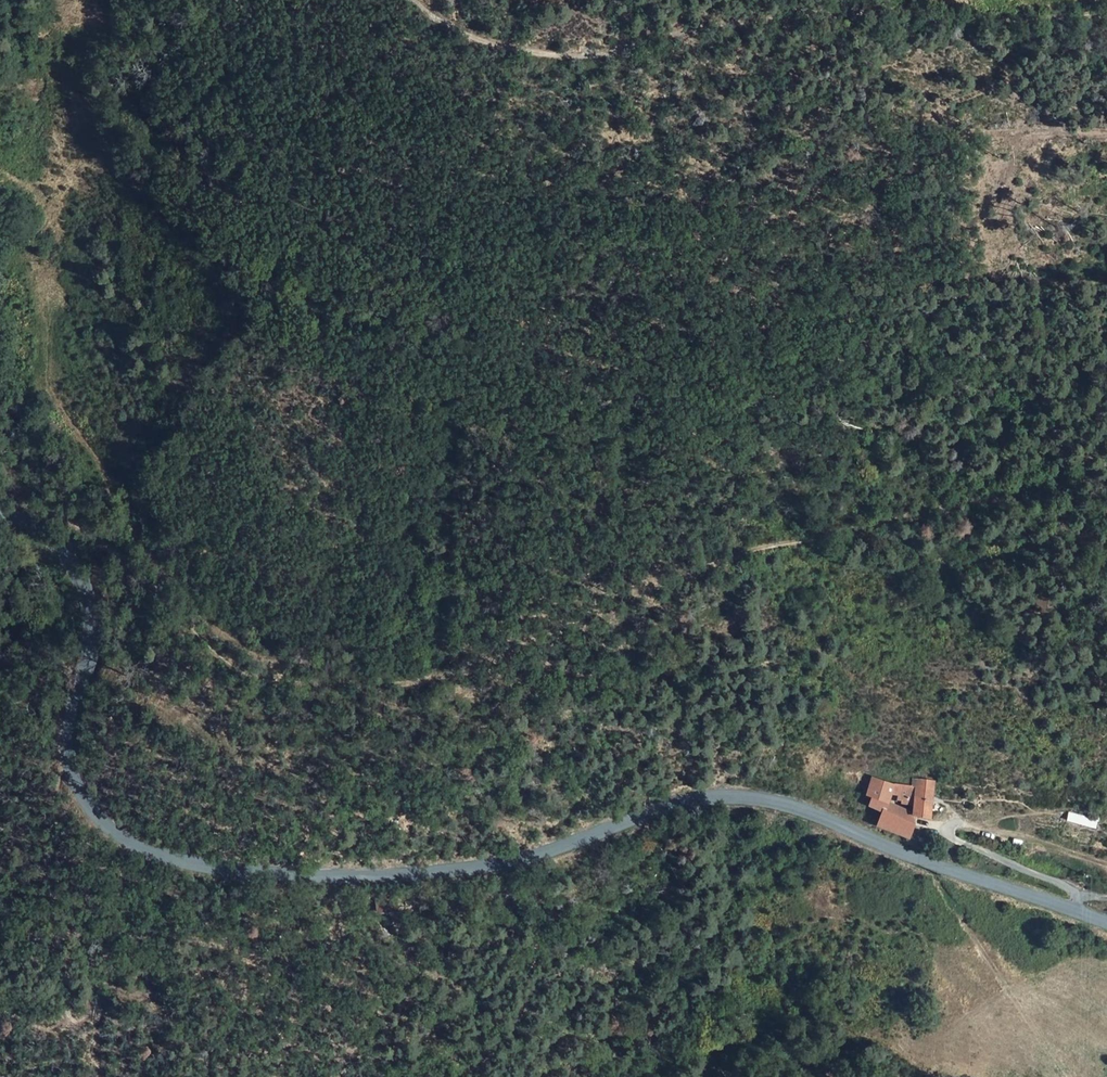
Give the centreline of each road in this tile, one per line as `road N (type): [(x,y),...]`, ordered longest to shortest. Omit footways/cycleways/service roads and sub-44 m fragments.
road 1 (track): [(10,514),(46,511),(80,525),(249,675),(411,685),(454,674),(605,603),(751,550),(1106,480)]
road 2 (tertiary): [(1106,925),(788,806),(712,803),(471,869),(382,878),(231,872),(149,852),(95,818),(69,761),(70,712)]
road 3 (track): [(1106,11),(1040,21),(896,12),(724,24),(579,59),(457,32),(413,0)]
road 4 (track): [(784,545),(528,459),(475,431),(384,408),(355,387)]
road 5 (track): [(1106,36),(1078,42),(934,121),(980,132),(1106,132)]
road 6 (tertiary): [(0,512),(53,538),(87,595),(89,658),(70,712)]
road 7 (track): [(1084,896),(950,841)]

